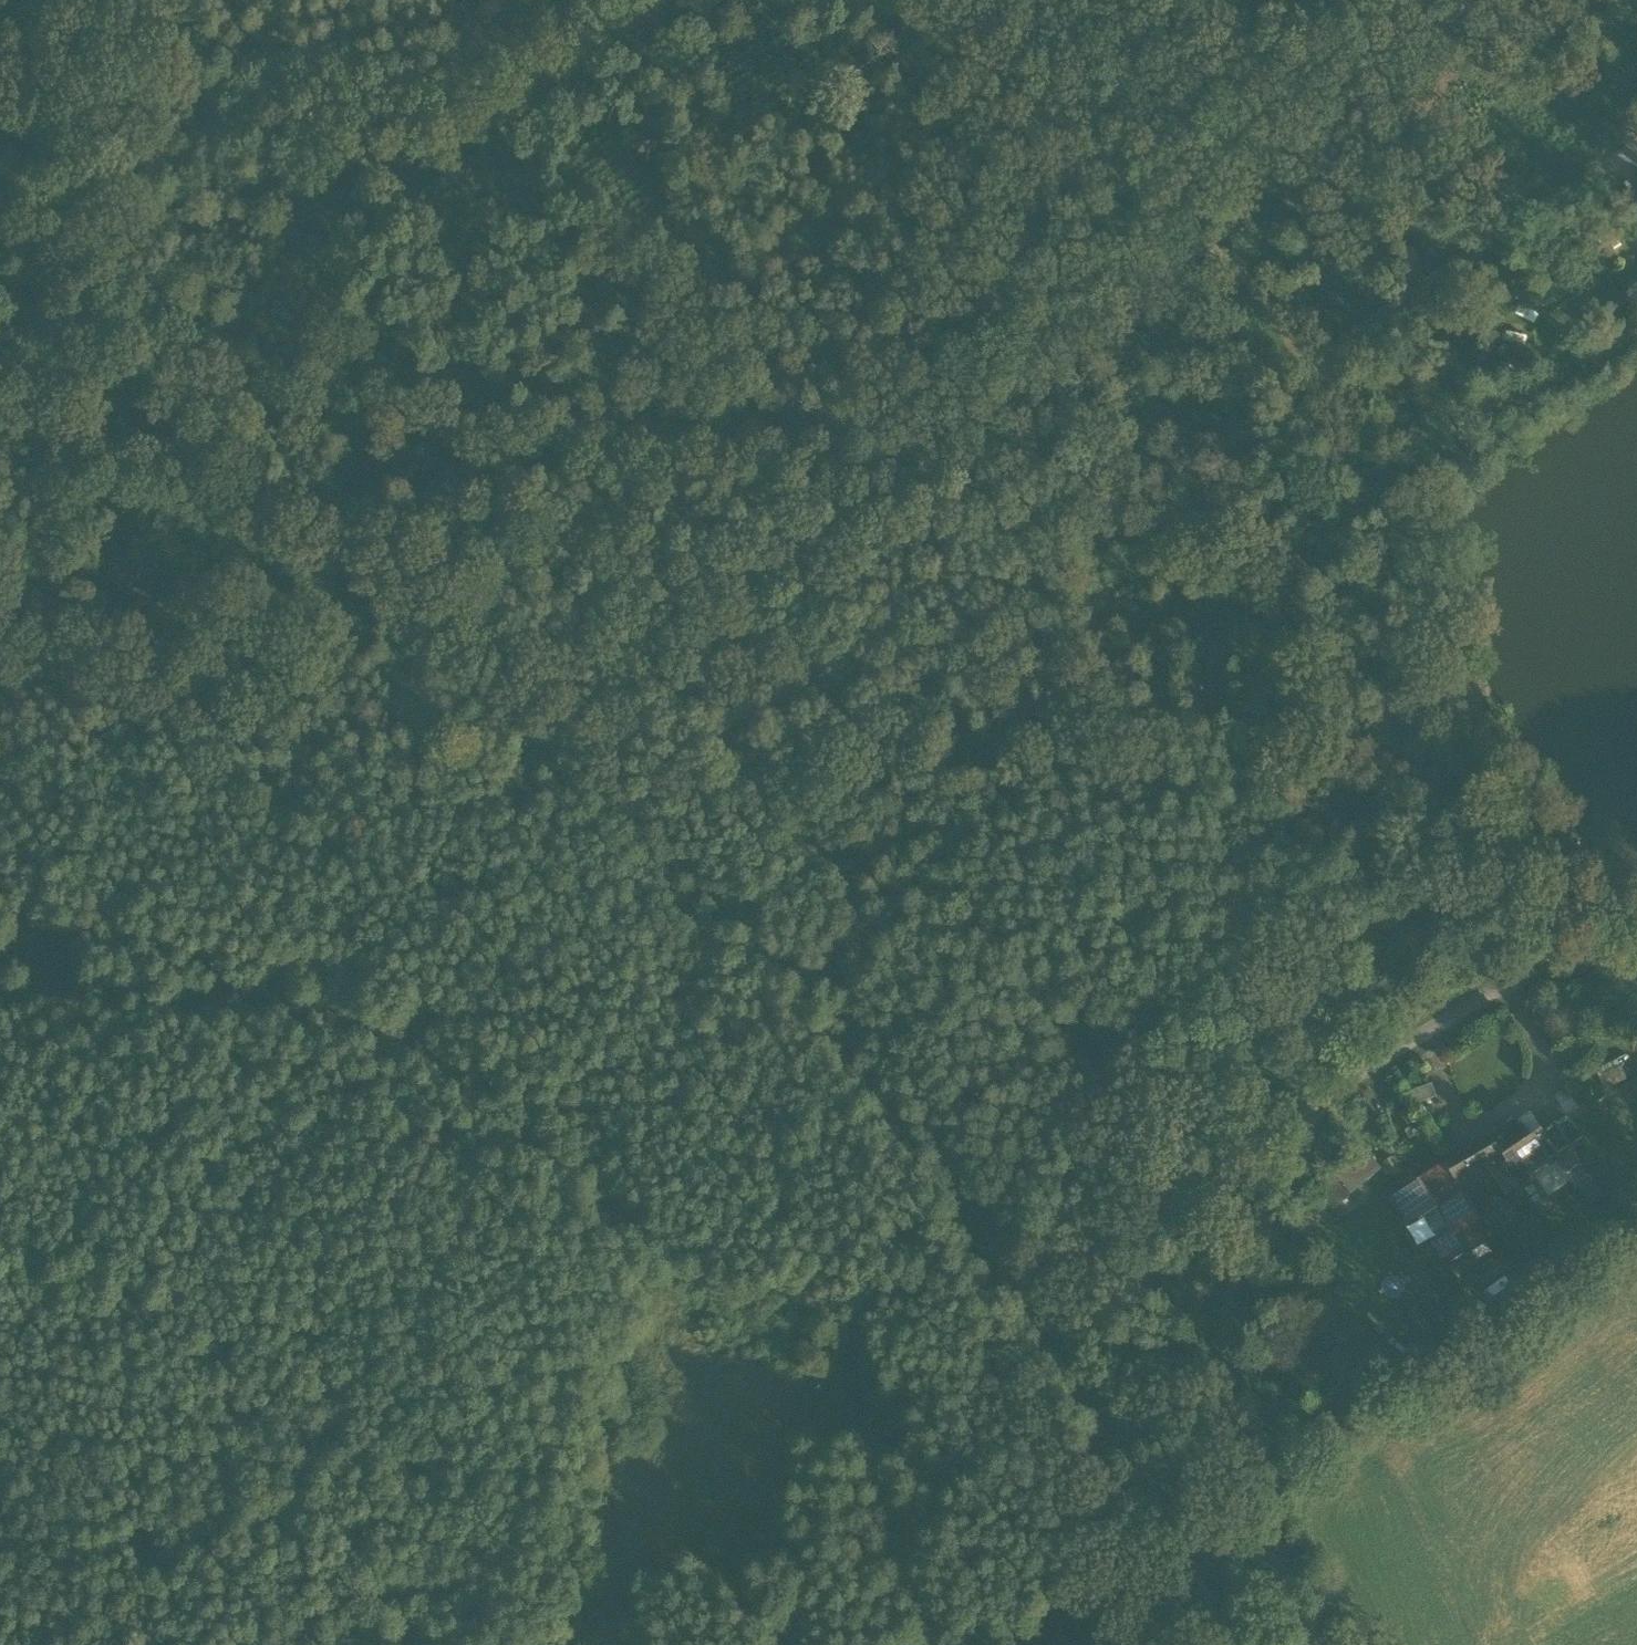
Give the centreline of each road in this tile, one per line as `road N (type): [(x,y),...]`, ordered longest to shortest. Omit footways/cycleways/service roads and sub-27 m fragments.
road 1 (unclassified): [(1323,354),(1551,873),(1536,957),(1351,1079),(1261,1195),(1223,1341),(1233,1434),(1269,1545),(1317,1644)]
road 2 (track): [(676,0),(467,137),(419,183),(366,304),(212,409)]
road 3 (track): [(1323,354),(931,0)]
road 4 (unclassified): [(1323,354),(1636,140)]

